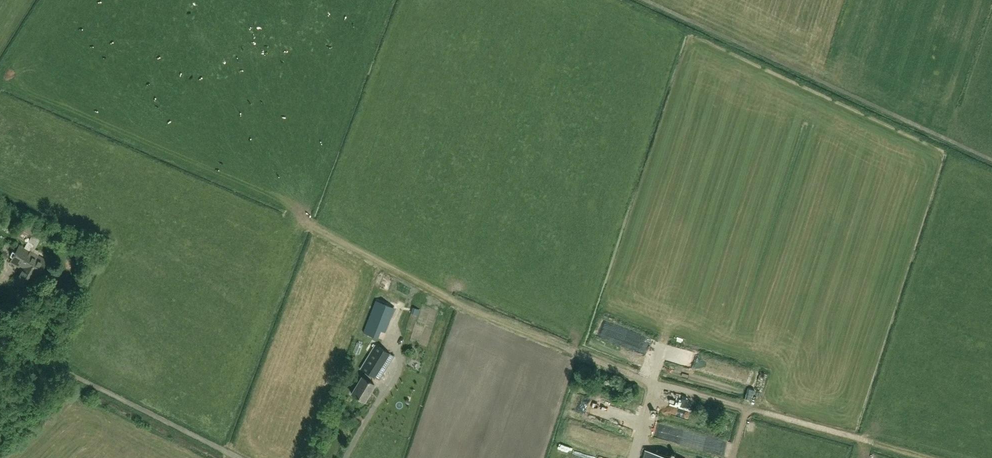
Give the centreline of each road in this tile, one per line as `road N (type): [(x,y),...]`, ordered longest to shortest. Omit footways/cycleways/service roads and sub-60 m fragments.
road 1 (unclassified): [(238,457),(0,341)]

